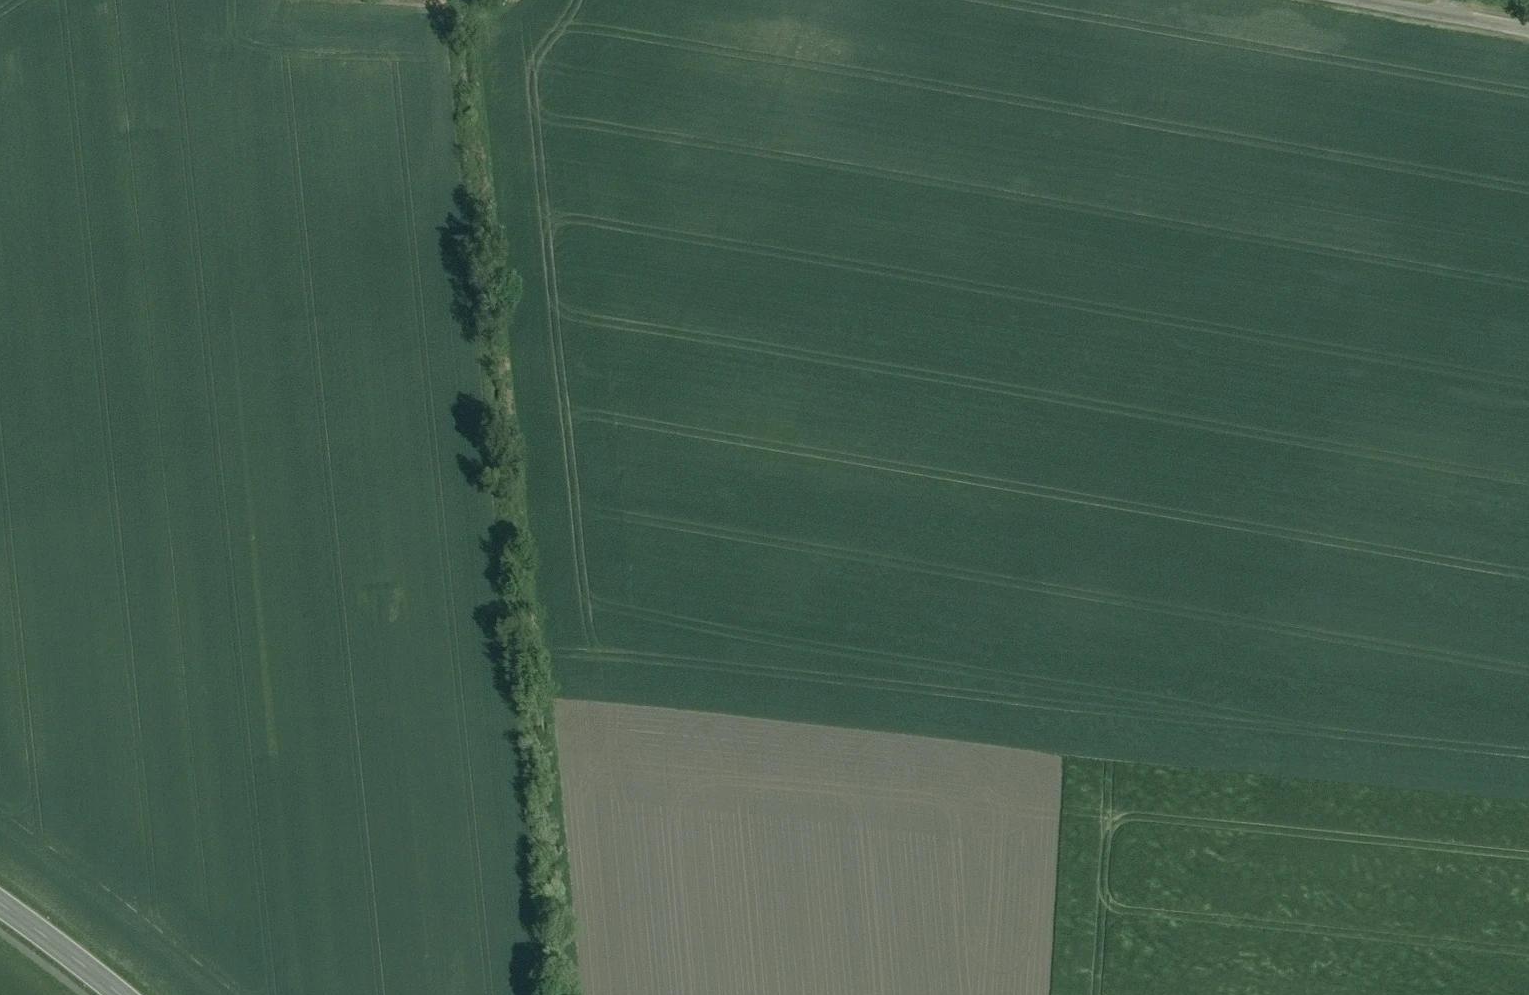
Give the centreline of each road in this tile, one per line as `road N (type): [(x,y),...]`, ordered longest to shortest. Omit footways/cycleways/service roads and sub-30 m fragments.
road 1 (unclassified): [(1352,0),(1528,31)]
road 2 (tertiary): [(0,901),(120,994)]

